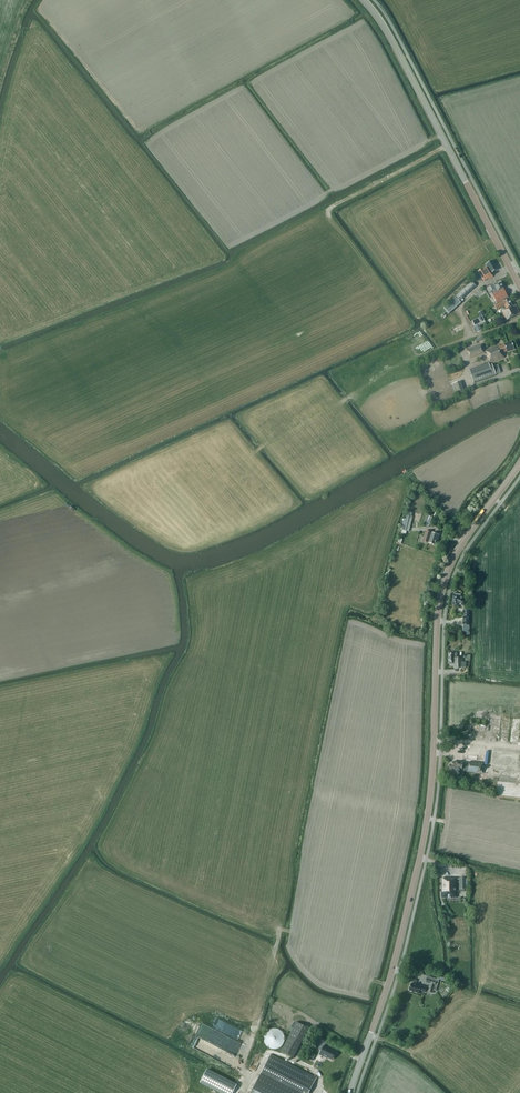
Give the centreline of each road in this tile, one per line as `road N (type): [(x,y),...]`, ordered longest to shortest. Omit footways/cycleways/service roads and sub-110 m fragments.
road 1 (secondary): [(351,1092),(396,961),(429,816),(444,581),(519,462)]
road 2 (secondary): [(519,288),(363,0)]

